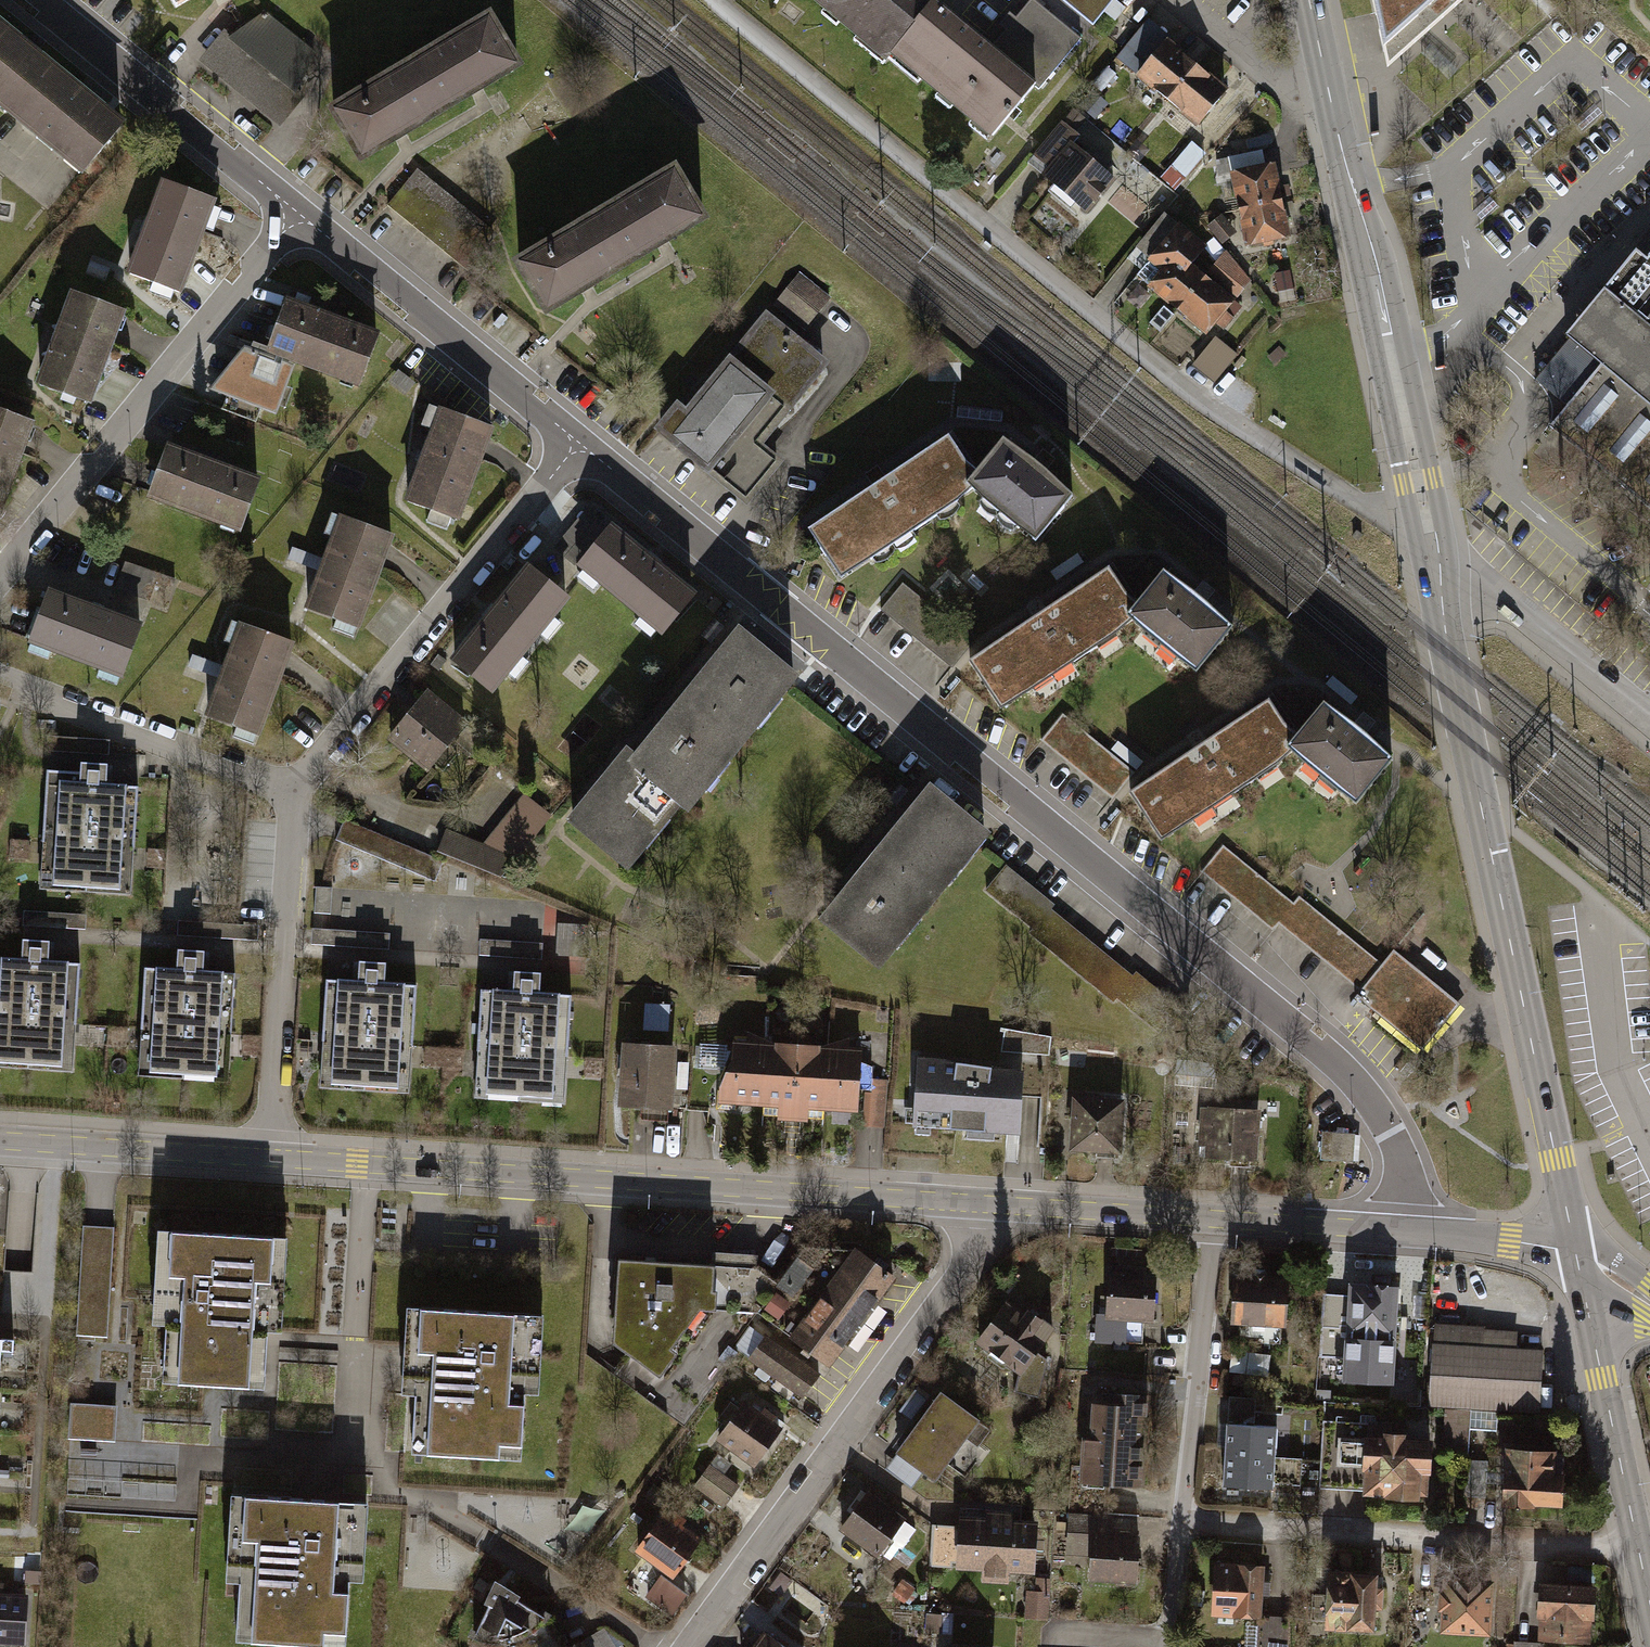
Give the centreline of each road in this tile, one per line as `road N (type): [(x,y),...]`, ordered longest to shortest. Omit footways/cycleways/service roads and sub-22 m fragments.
road 1 (residential): [(1404,1233),(1404,1183),(1388,1129),(1328,1055),(577,442)]
road 2 (track): [(716,0),(1181,385),(1433,552)]
road 3 (residential): [(1011,1206),(272,1159)]
road 4 (secondary): [(1433,552),(1575,1255)]
road 5 (secondary): [(1433,552),(1308,0)]
road 6 (residential): [(686,1646),(1011,1206)]
road 7 (residential): [(299,214),(0,580)]
road 8 (residential): [(1637,1545),(1181,1523)]
road 9 (residential): [(577,442),(294,791)]
road 10 (residential): [(294,791),(272,1159)]
road 11 (residential): [(577,442),(299,214)]
road 12 (residential): [(299,214),(42,0)]
road 13 (residential): [(0,682),(294,791)]
road 14 (residential): [(1210,1217),(1181,1523)]
road 15 (secondary): [(1575,1255),(1637,1545)]
road 16 (residential): [(1433,552),(1518,611),(1649,720)]
road 17 (residential): [(272,1159),(0,1141)]
road 18 (residential): [(1210,1217),(1011,1206)]
road 19 (residential): [(1404,1233),(1210,1217)]
road 20 (residential): [(1575,1255),(1404,1233)]
road 21 (residential): [(1181,1523),(1169,1646)]

